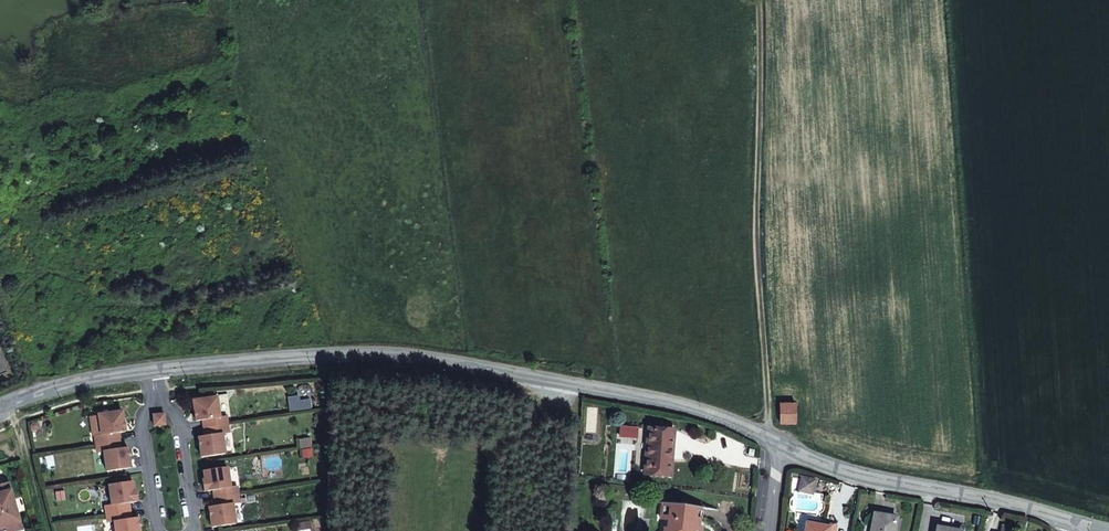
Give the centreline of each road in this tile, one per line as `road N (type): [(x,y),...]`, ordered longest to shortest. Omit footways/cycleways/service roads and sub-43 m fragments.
road 1 (unclassified): [(162,373),(427,361),(628,396),(716,417),(774,442)]
road 2 (unclassified): [(774,442),(837,471),(1072,523)]
road 3 (residential): [(162,373),(166,404),(179,415),(194,530)]
road 4 (residential): [(144,375),(149,405),(141,421),(159,530)]
road 5 (unclassified): [(0,413),(144,375)]

